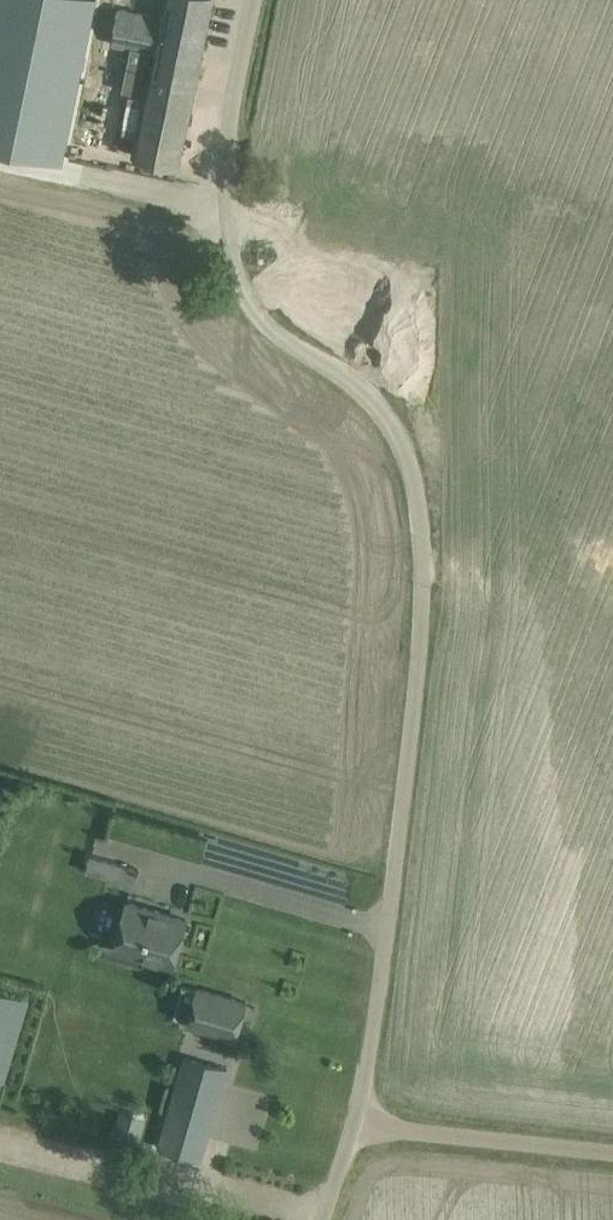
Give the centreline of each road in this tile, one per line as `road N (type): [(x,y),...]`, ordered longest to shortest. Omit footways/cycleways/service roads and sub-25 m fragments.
road 1 (unclassified): [(326,1219),(358,1121),(380,991),(419,667),(423,542),(405,448),(386,415),(359,387),(267,328),(240,297),(224,255),(221,191),(253,0)]
road 2 (track): [(612,1150),(358,1121)]

